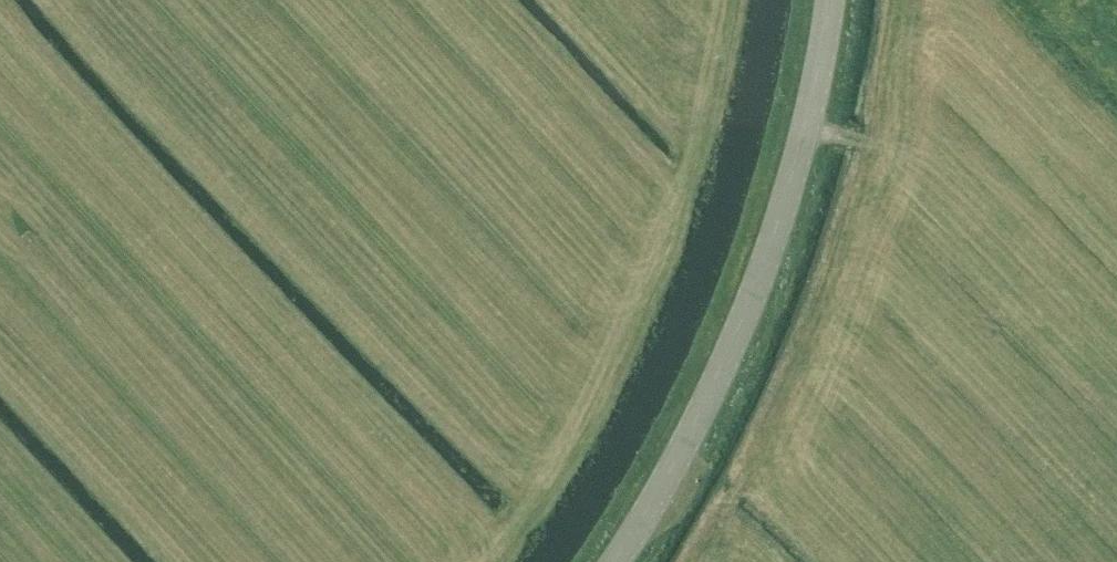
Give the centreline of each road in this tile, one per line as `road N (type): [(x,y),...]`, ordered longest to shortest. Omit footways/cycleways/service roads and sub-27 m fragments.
road 1 (tertiary): [(619,561),(726,381),(809,149),(836,0)]

